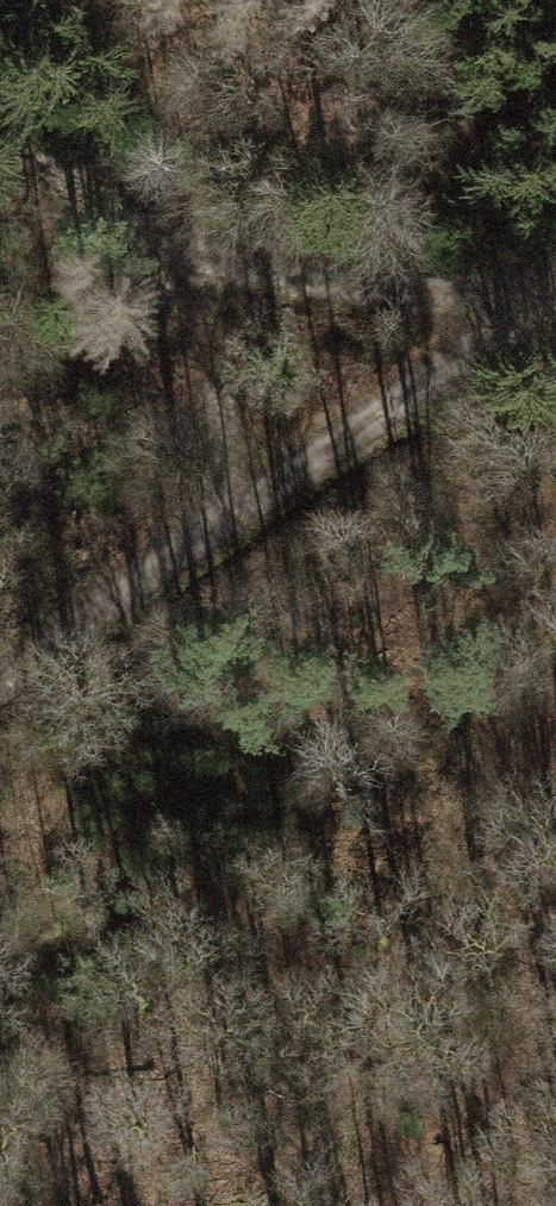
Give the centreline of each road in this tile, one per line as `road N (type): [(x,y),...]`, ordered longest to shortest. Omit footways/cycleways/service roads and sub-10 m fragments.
road 1 (track): [(449,374),(552,1205)]
road 2 (track): [(555,306),(180,542),(0,675)]
road 3 (track): [(0,146),(167,248),(367,292),(552,309)]
road 4 (track): [(167,248),(220,341),(214,437),(180,542)]

